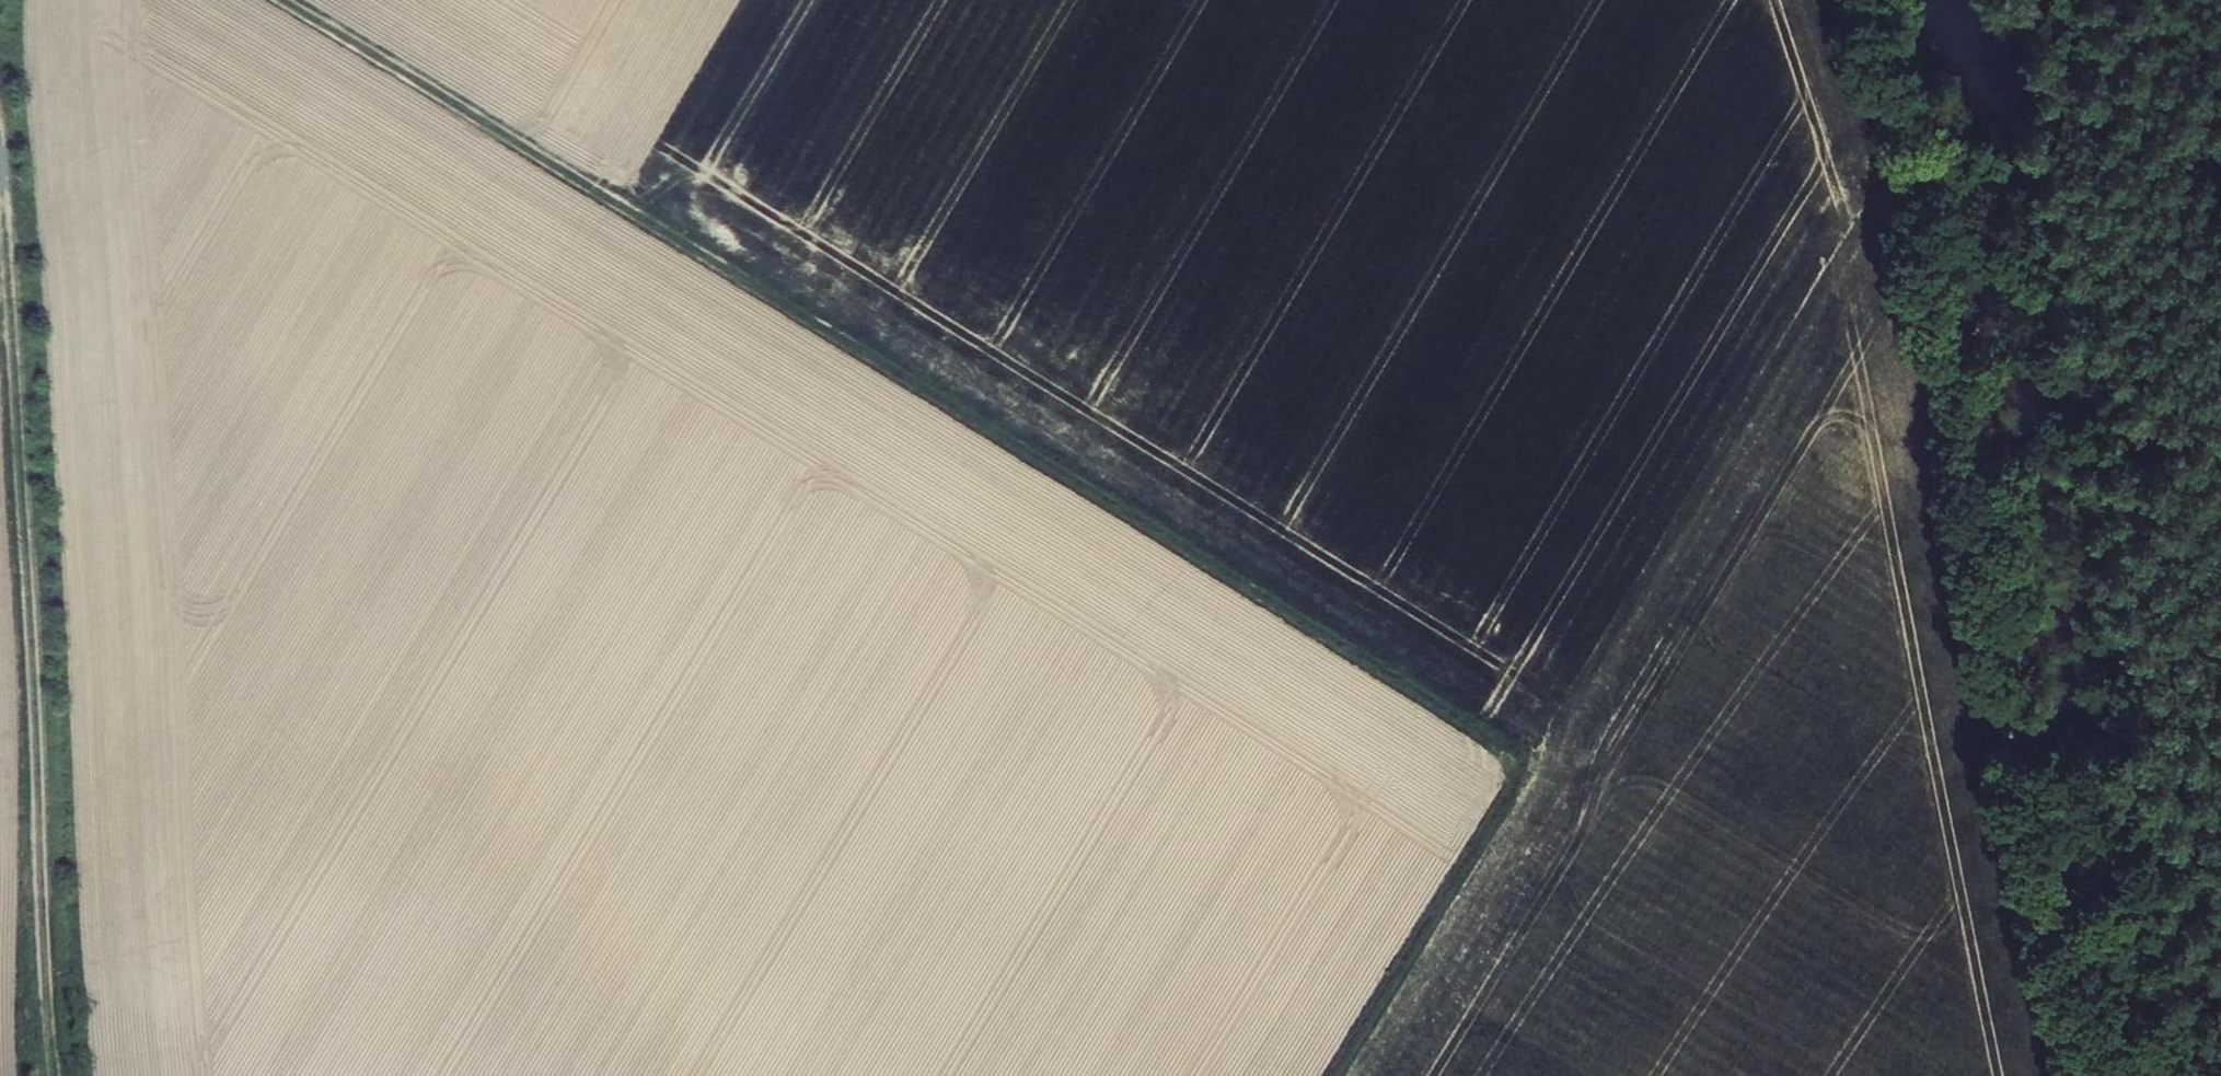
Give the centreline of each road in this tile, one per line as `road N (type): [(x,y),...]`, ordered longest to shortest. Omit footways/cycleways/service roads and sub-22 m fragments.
road 1 (track): [(296,0),(1509,744),(1503,821),(1341,1075)]
road 2 (track): [(59,1075),(0,124)]

